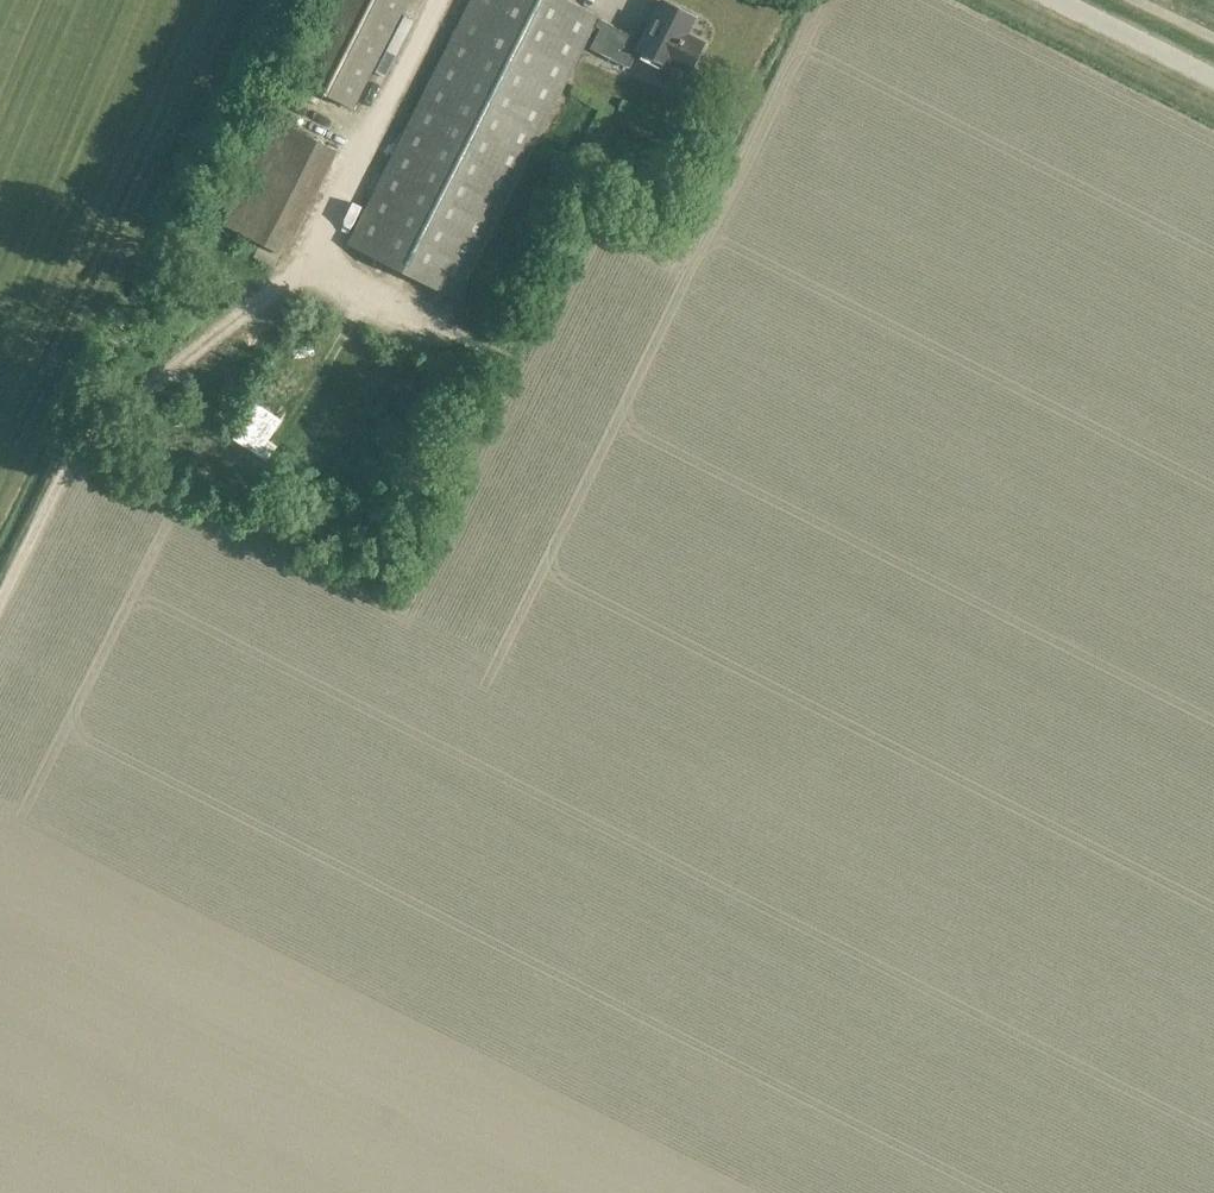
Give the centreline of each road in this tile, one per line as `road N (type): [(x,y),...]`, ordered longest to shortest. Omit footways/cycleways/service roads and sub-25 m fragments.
road 1 (unclassified): [(1213,87),(1046,0)]

